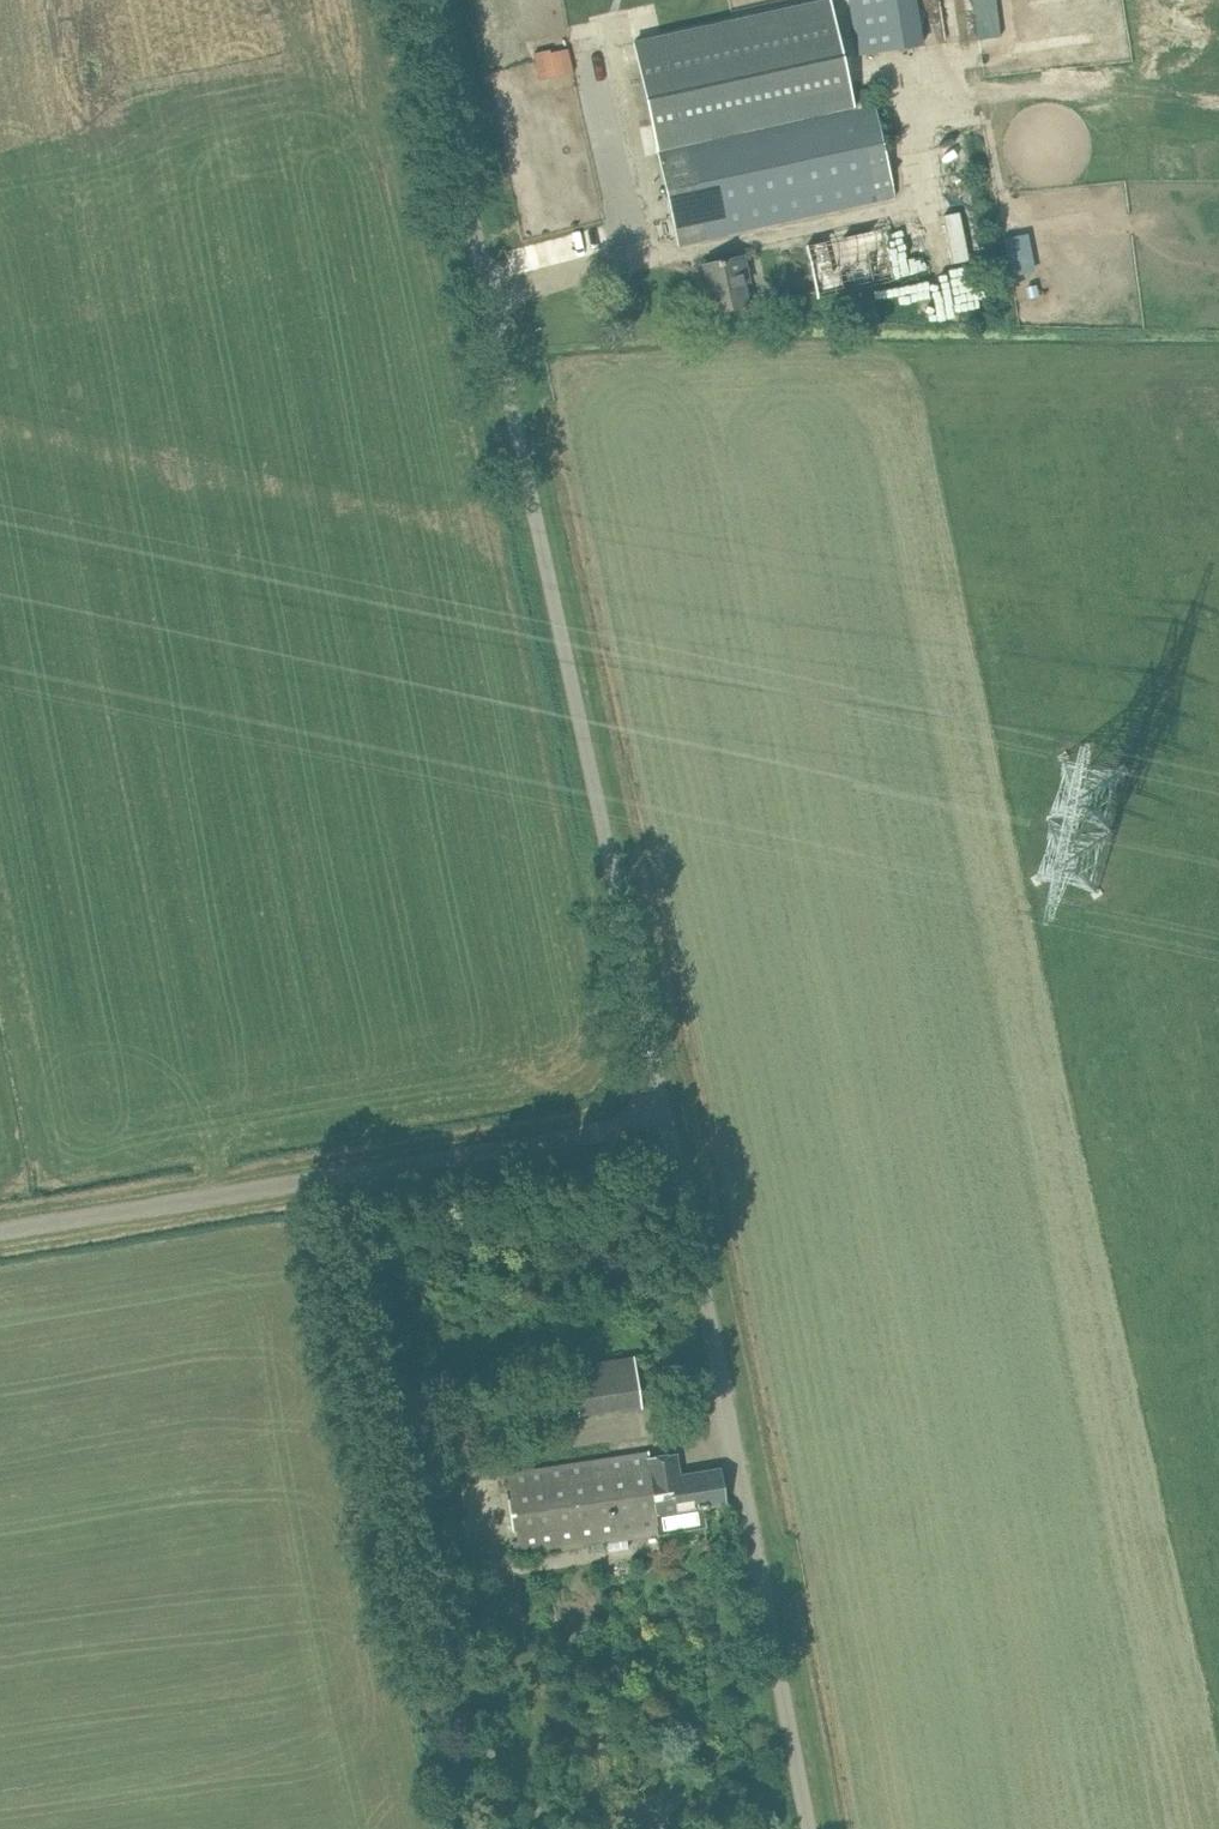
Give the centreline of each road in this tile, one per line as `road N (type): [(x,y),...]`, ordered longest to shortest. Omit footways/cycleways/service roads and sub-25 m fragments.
road 1 (unclassified): [(666,1118),(421,0)]
road 2 (unclassified): [(817,1828),(666,1118)]
road 3 (unclassified): [(0,1231),(666,1118)]

